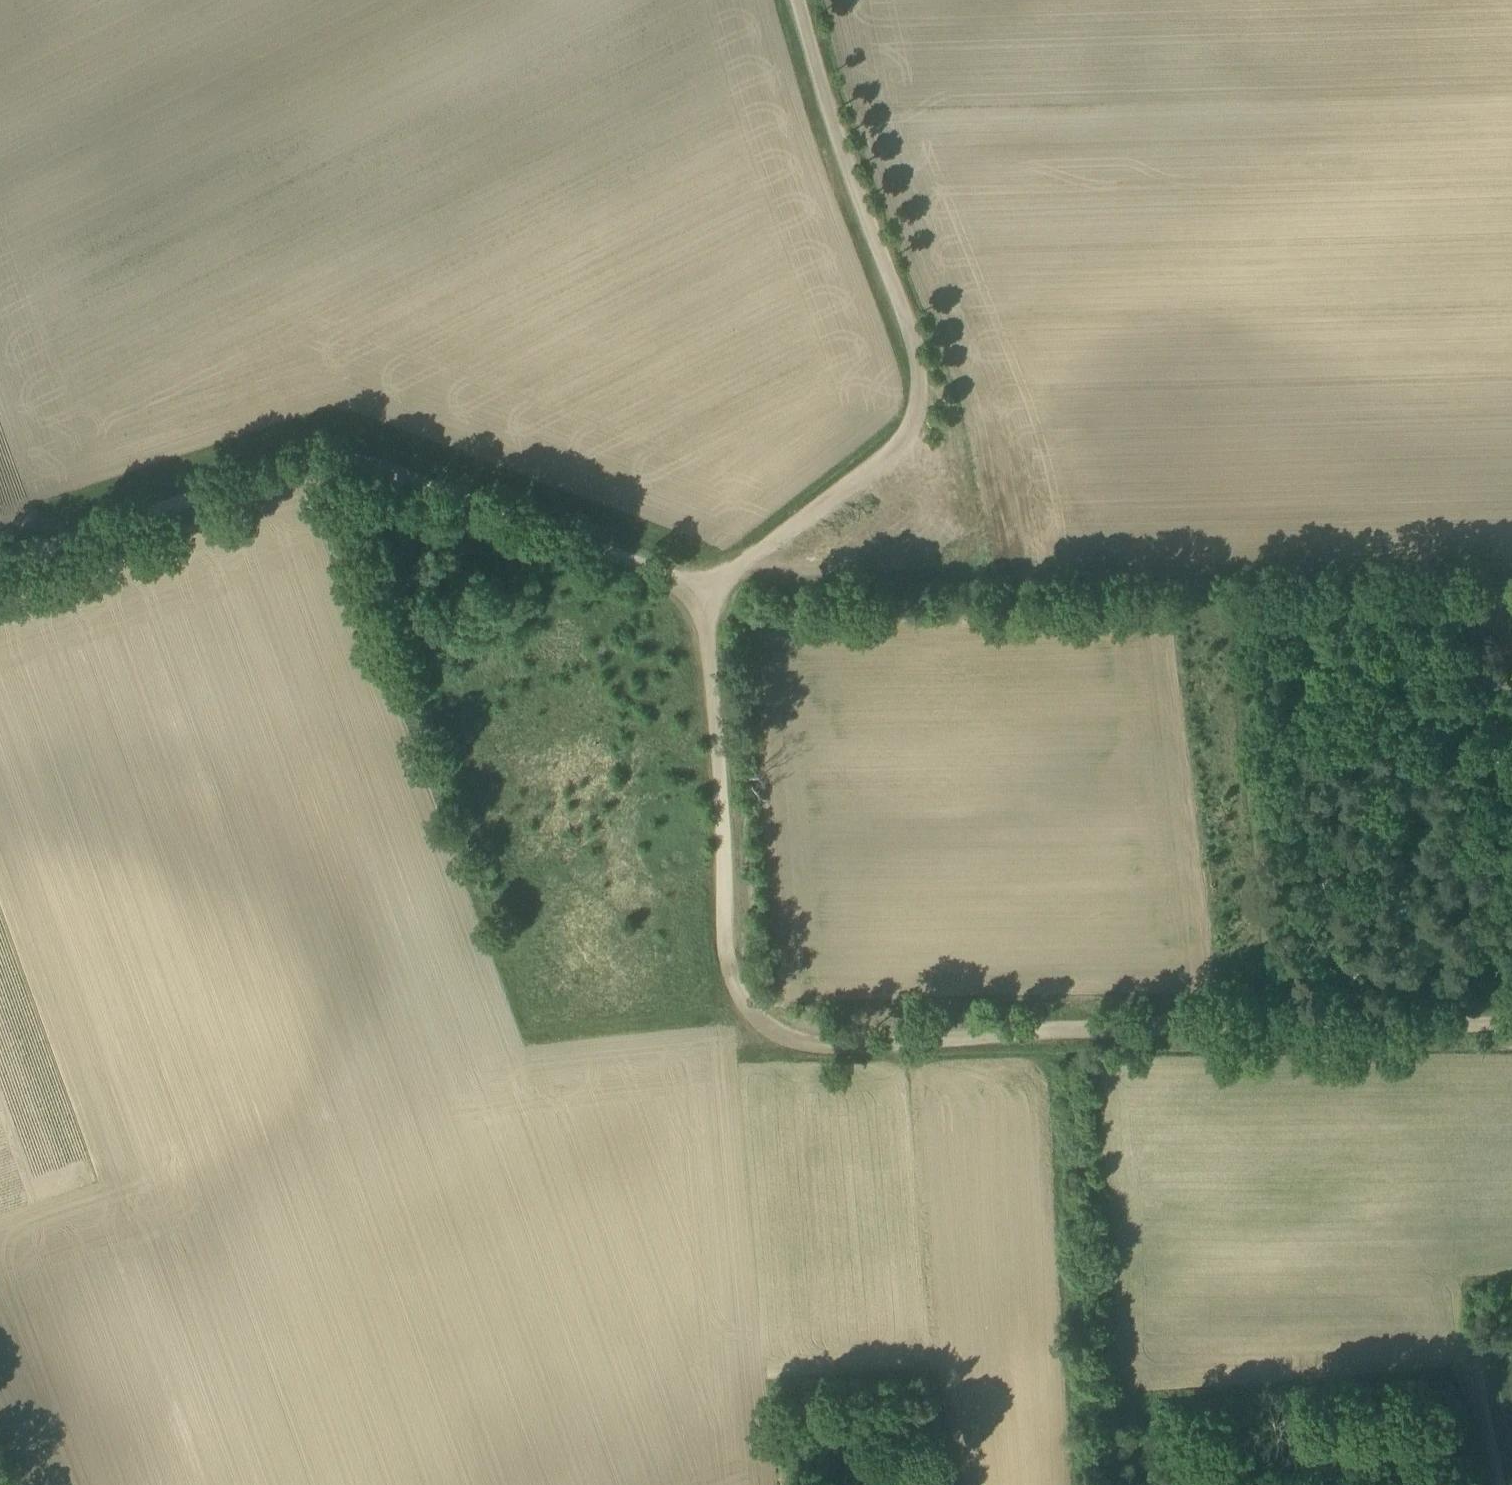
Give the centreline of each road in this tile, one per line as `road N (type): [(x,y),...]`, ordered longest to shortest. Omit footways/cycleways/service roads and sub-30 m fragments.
road 1 (track): [(0,565),(326,457),(716,587),(709,615),(725,948),(750,1011),(785,1036),(823,1044),(1511,1023)]
road 2 (unclassified): [(716,587),(889,456),(919,401),(921,372),(828,112),(799,0)]

